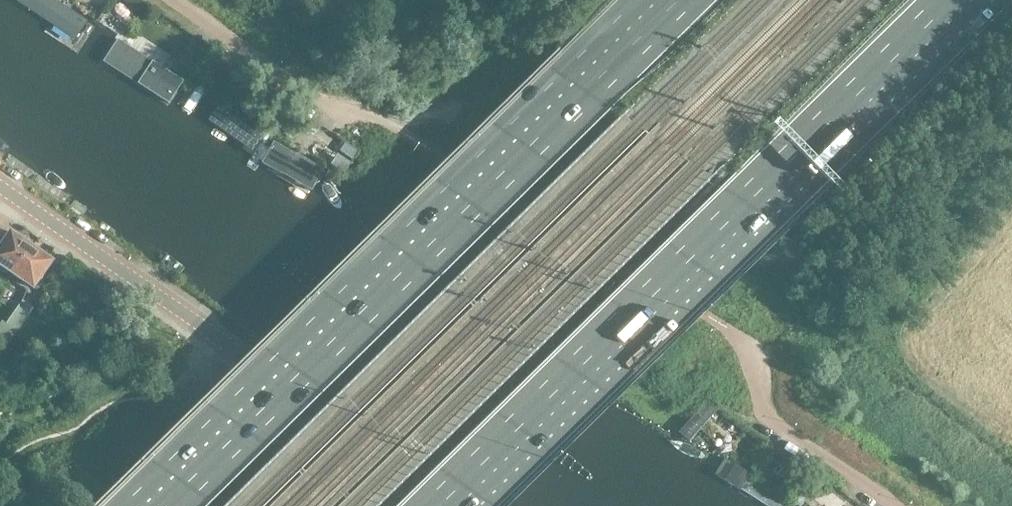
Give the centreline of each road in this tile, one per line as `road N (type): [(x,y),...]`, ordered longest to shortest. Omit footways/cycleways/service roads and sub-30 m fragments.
road 1 (motorway): [(438,505),(953,0)]
road 2 (motorway): [(687,0),(173,505)]
road 3 (tertiary): [(464,505),(0,181)]
road 4 (track): [(0,465),(103,407),(192,384),(236,345)]
road 5 (residential): [(170,0),(334,110),(382,121)]
road 6 (residential): [(896,505),(763,413),(754,367)]

